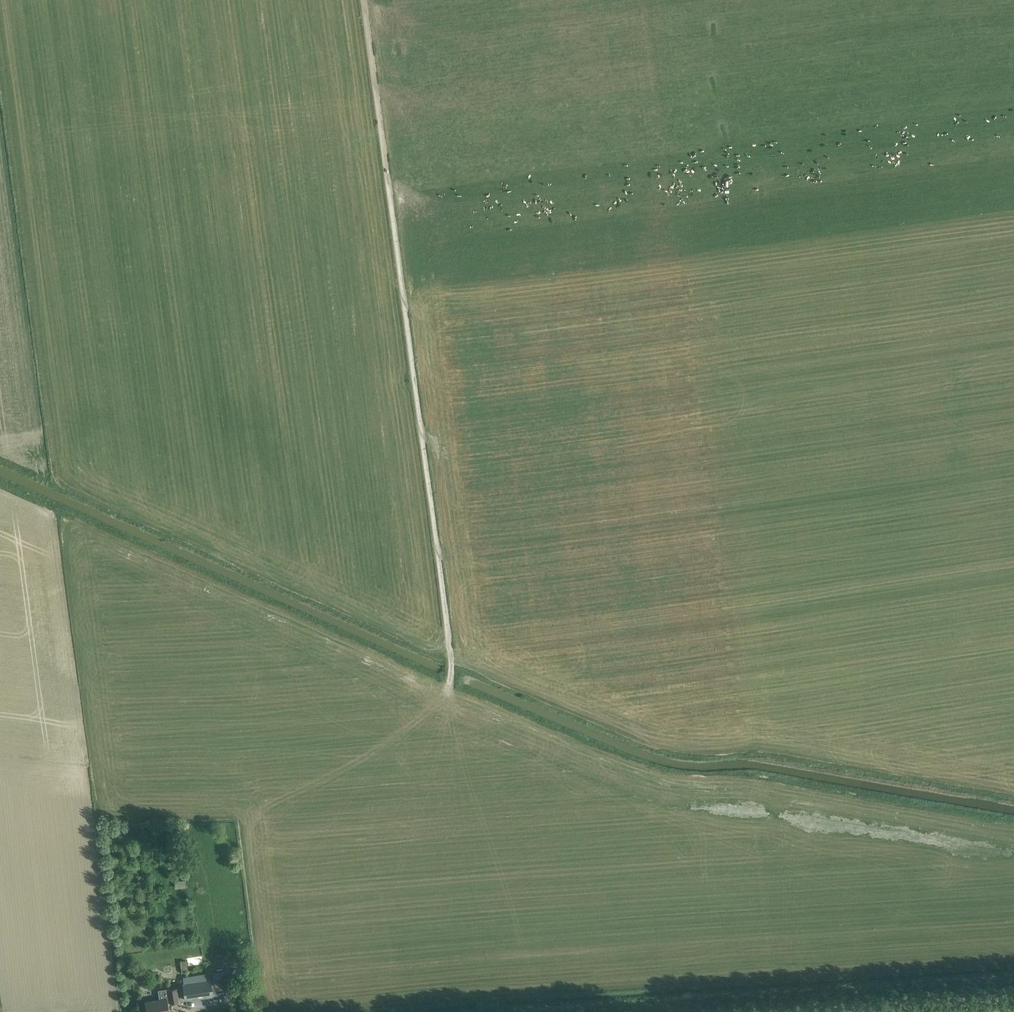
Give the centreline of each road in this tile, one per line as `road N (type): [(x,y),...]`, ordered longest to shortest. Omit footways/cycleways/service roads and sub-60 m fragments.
road 1 (unclassified): [(1013,998),(817,1011)]

